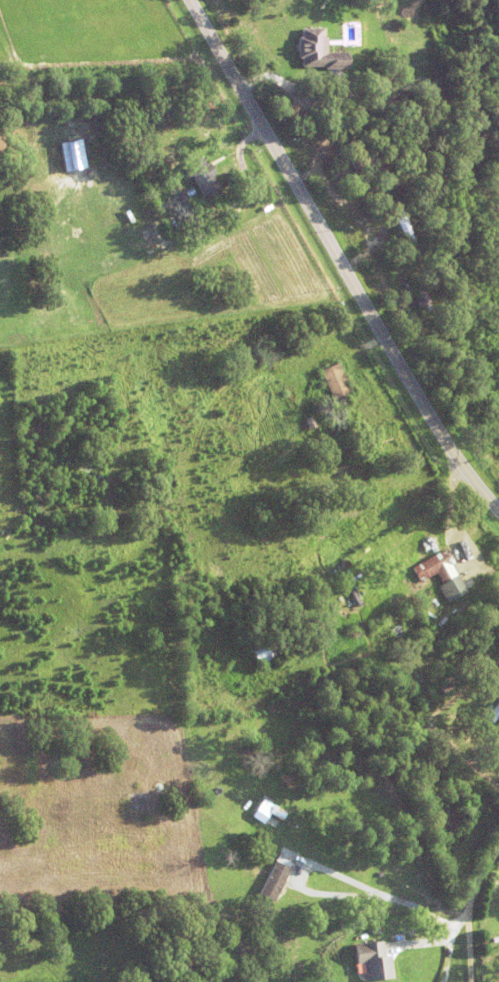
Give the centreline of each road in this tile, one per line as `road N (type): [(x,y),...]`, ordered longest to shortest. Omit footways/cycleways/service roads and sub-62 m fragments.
road 1 (tertiary): [(498,506),(445,439),(189,0)]

